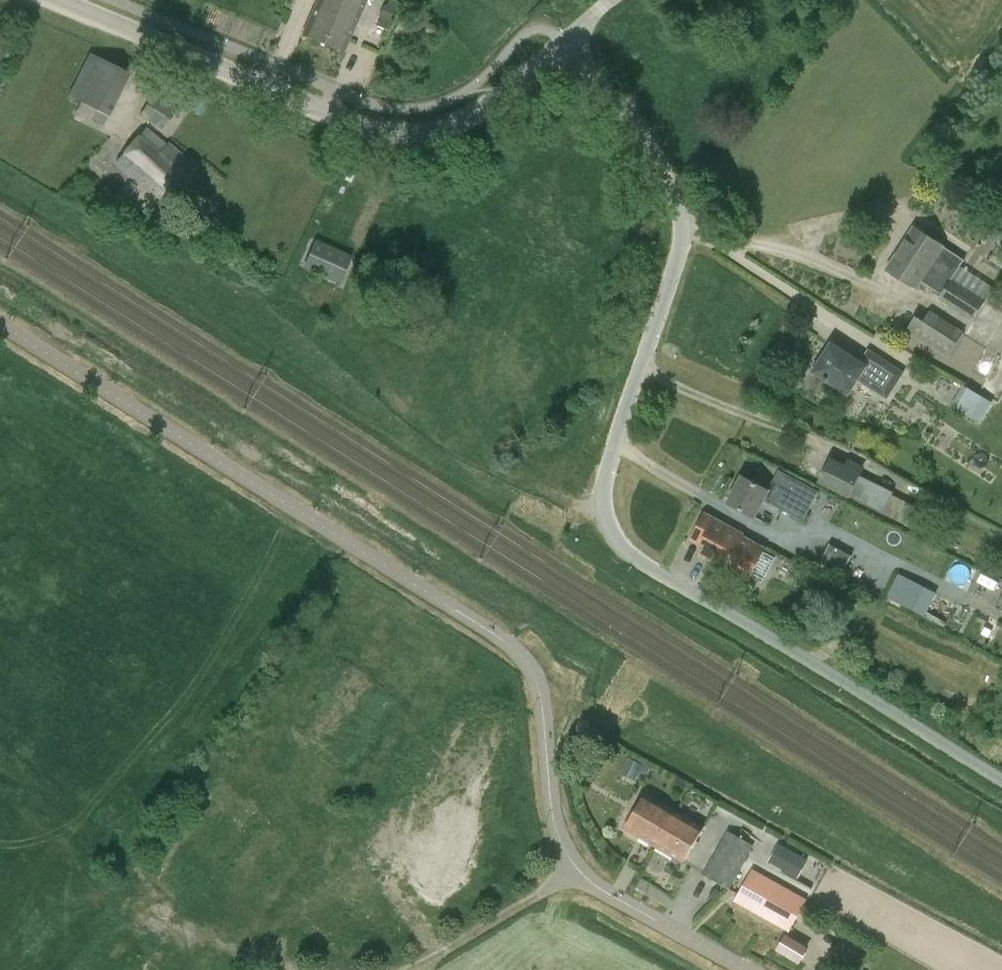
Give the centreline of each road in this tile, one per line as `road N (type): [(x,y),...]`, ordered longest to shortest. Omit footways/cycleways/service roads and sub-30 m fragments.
road 1 (unclassified): [(746,969),(610,895),(571,861),(551,805),(537,681),(508,642),(0,323)]
road 2 (motorway): [(621,0),(469,562),(393,797),(325,969)]
road 3 (motorway): [(383,969),(518,593),(676,0)]
road 4 (unclassified): [(623,550),(320,367),(292,340),(281,296),(282,235),(308,107)]
road 5 (unclassified): [(623,550),(728,369),(773,248),(836,0)]
road 6 (unclassified): [(1001,780),(623,550)]
road 7 (track): [(722,0),(683,125),(681,231),(764,273)]
road 8 (unclassified): [(308,107),(55,0)]
road 9 (track): [(571,861),(546,895),(437,953),(378,969)]

